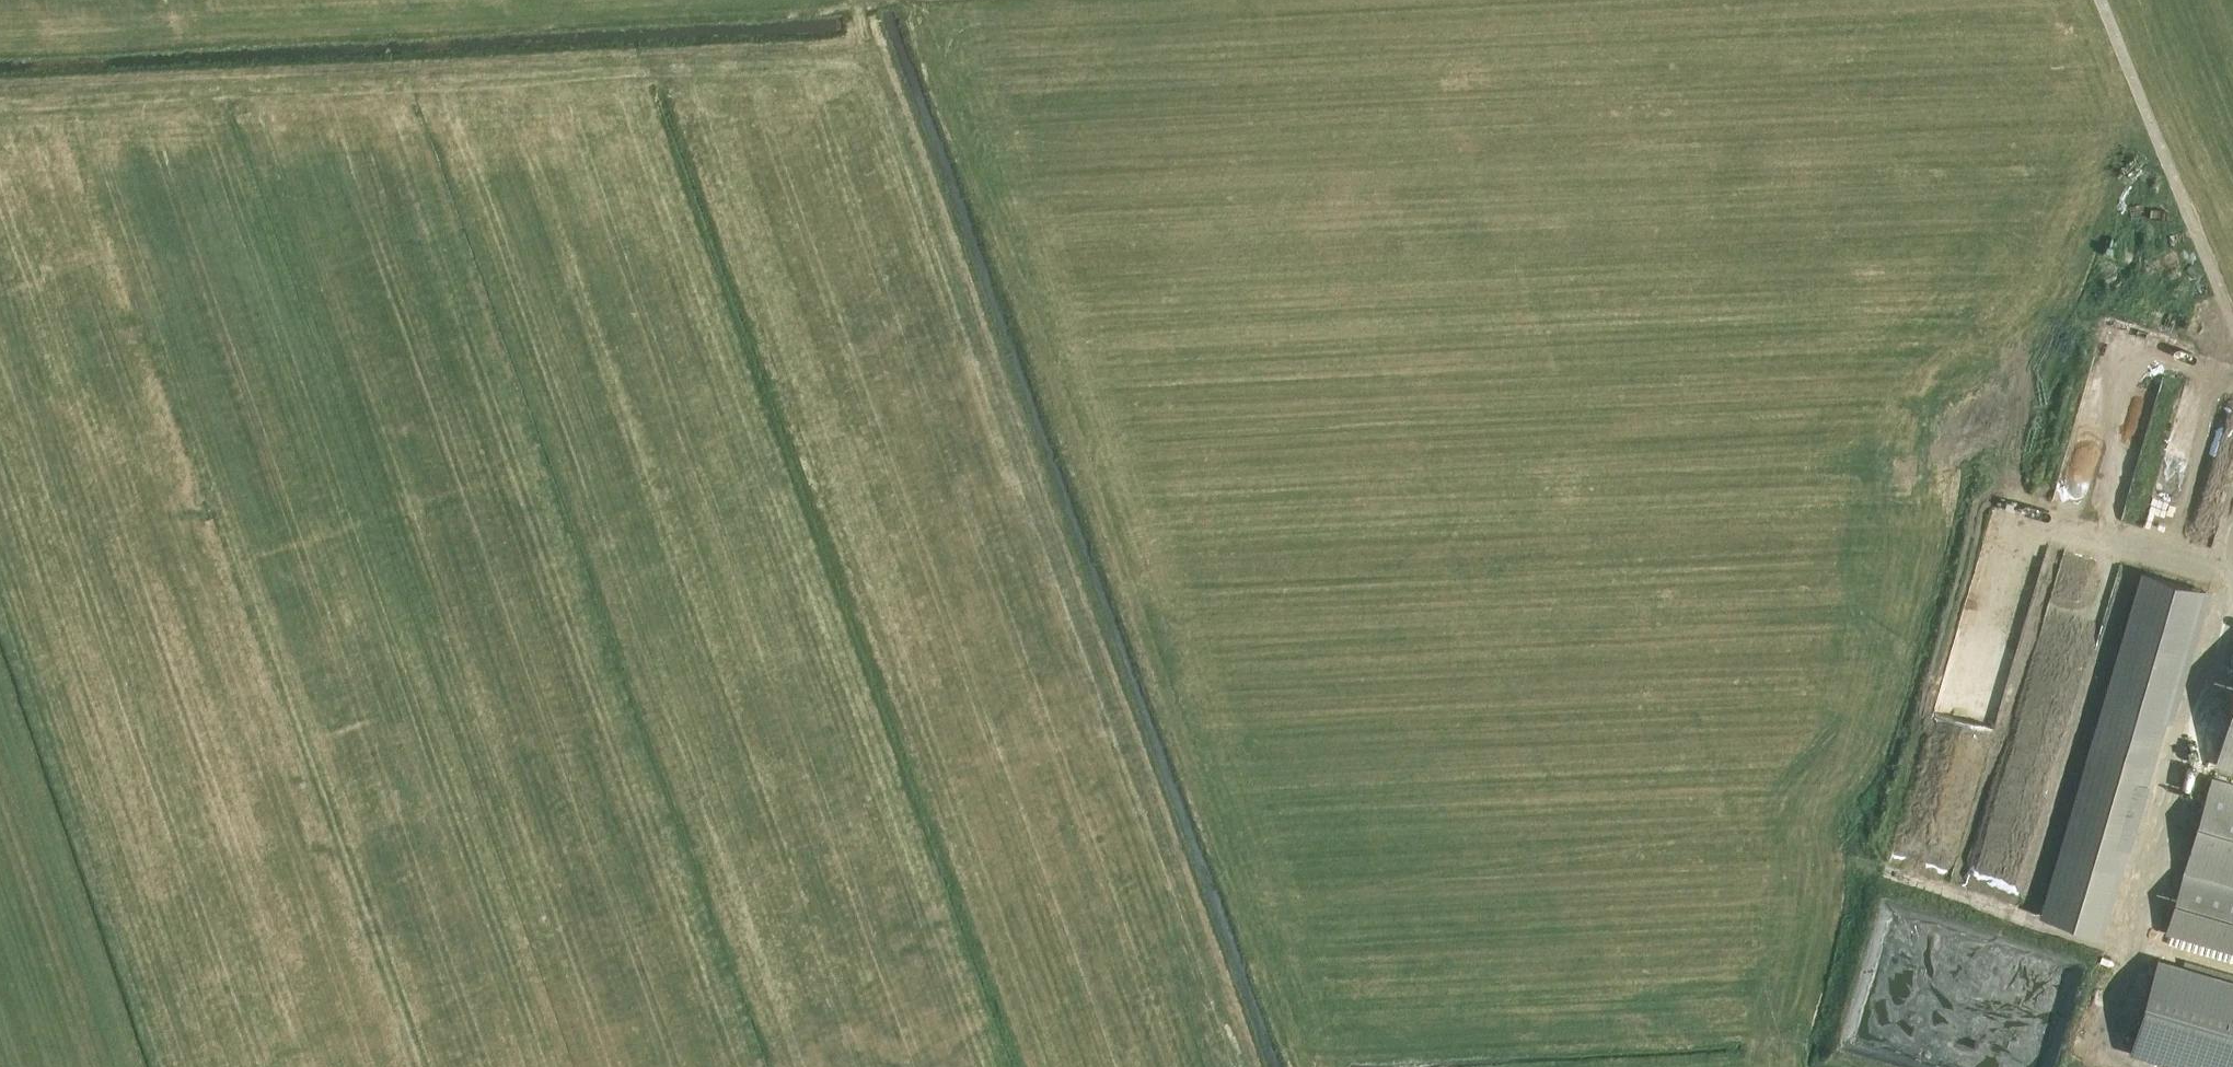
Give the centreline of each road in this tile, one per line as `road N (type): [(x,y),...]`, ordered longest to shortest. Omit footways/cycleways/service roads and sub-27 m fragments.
road 1 (track): [(2232,325),(2101,0)]

